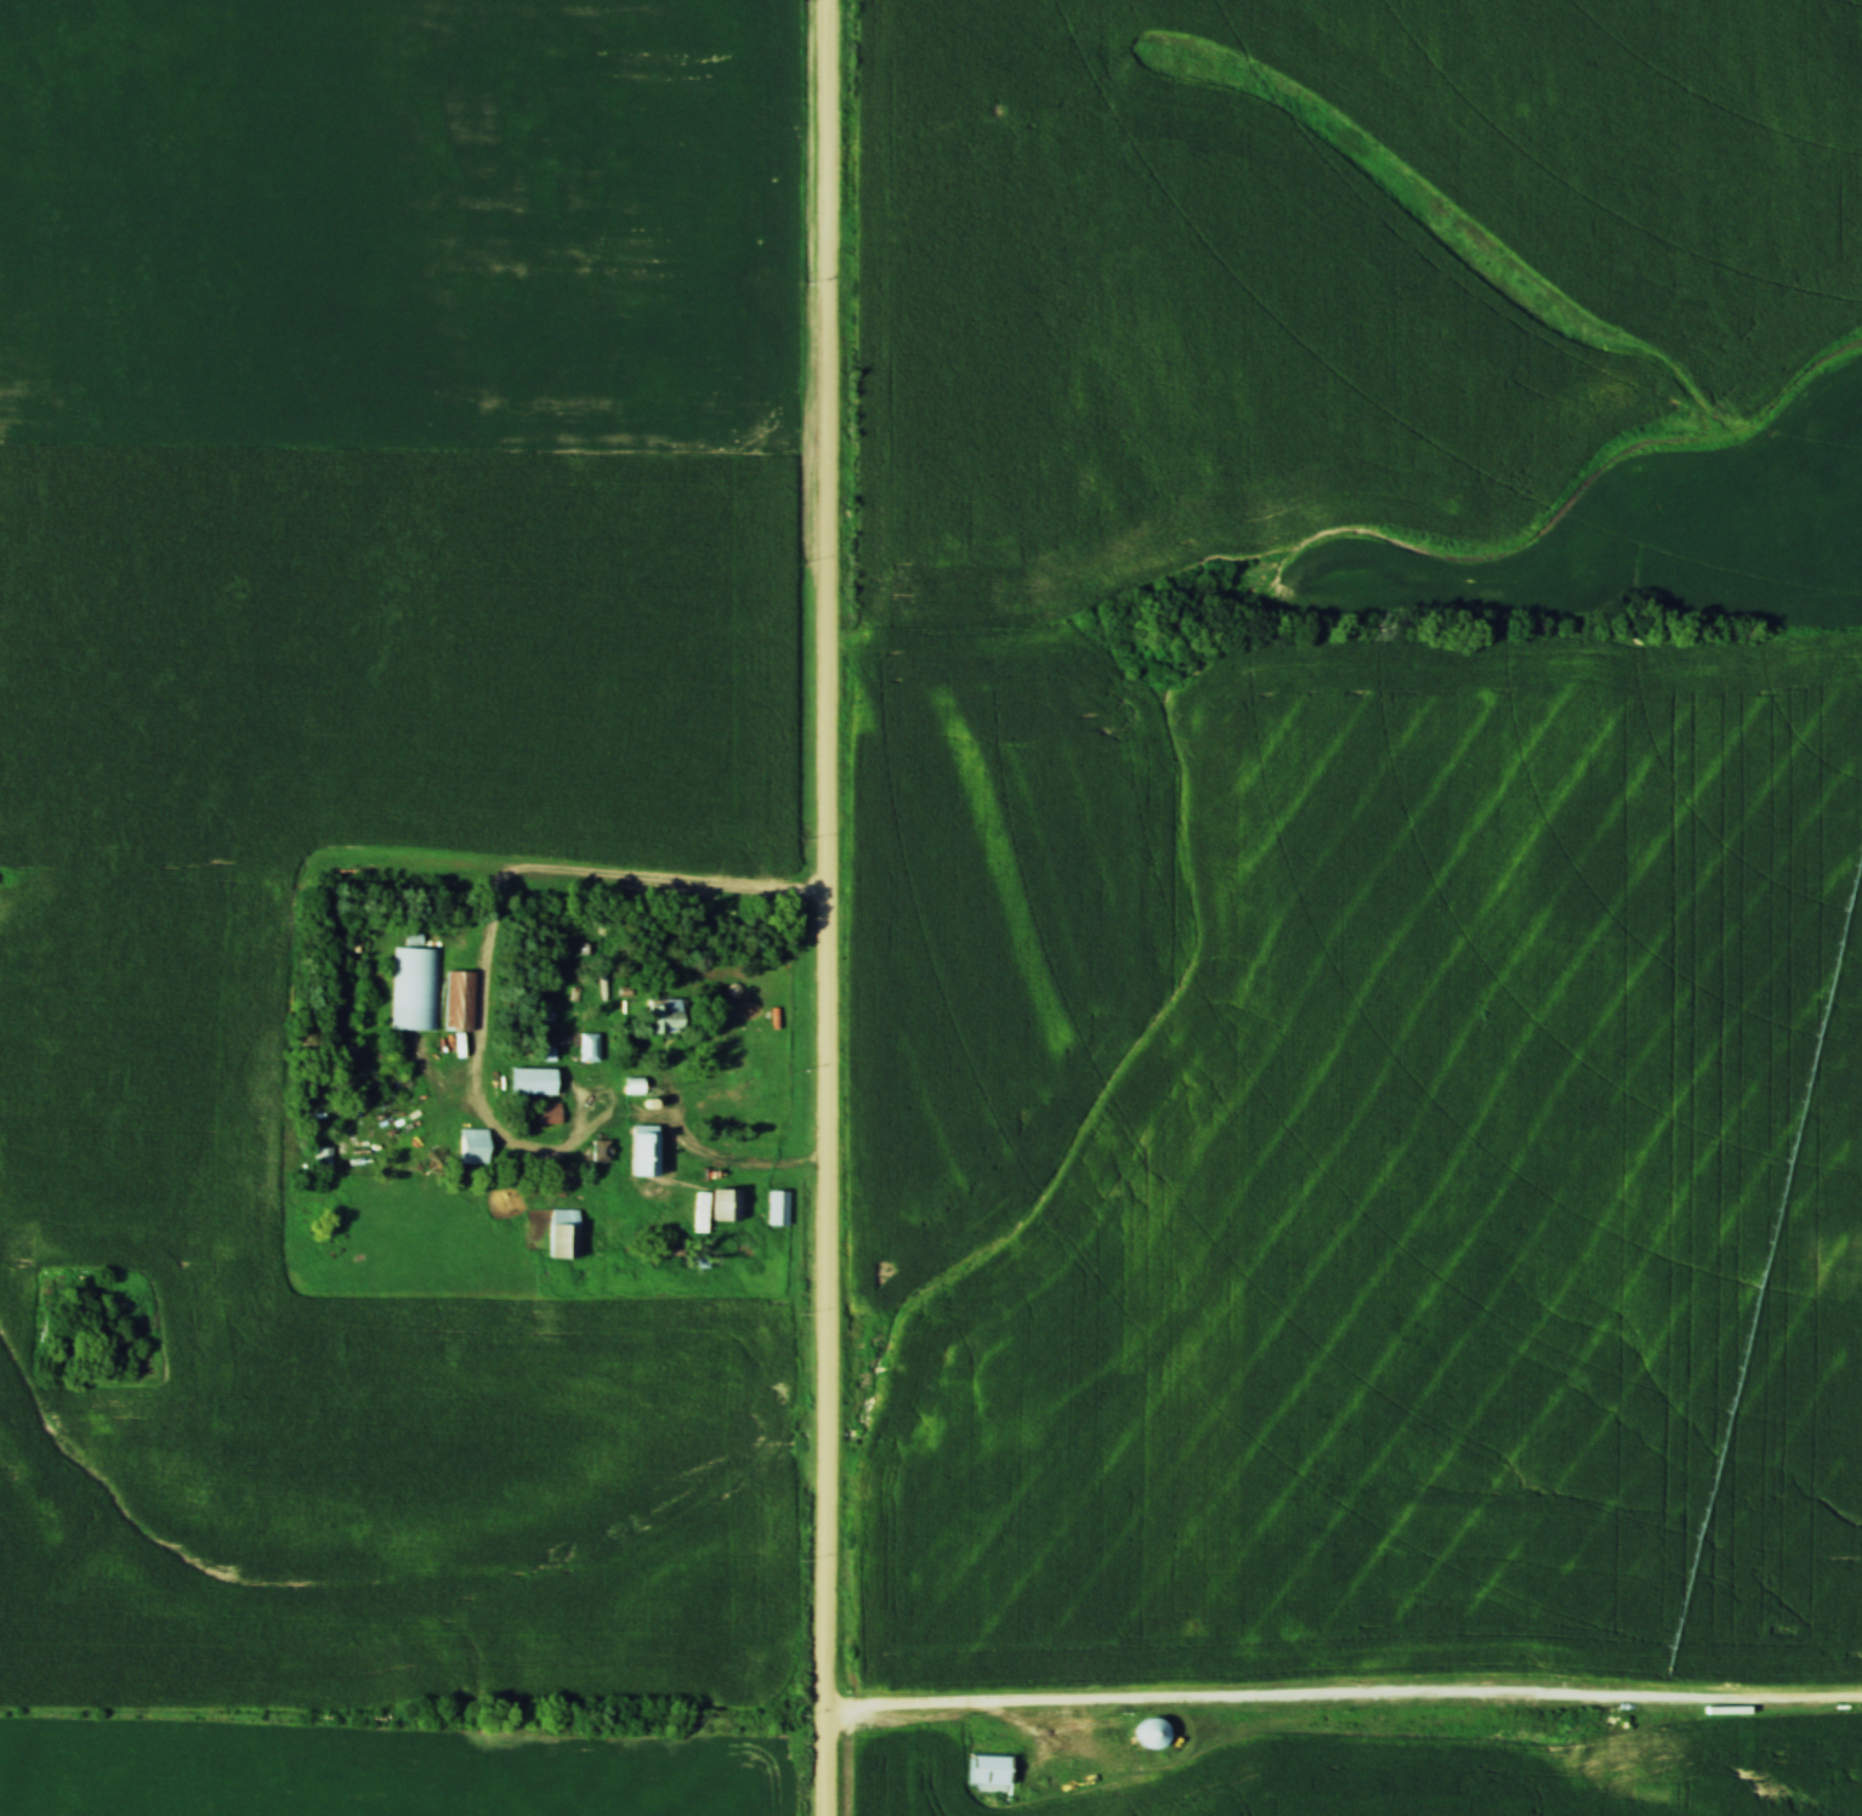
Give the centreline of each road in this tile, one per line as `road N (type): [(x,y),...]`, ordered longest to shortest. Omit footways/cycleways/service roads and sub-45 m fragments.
road 1 (tertiary): [(827,1815),(828,0)]

